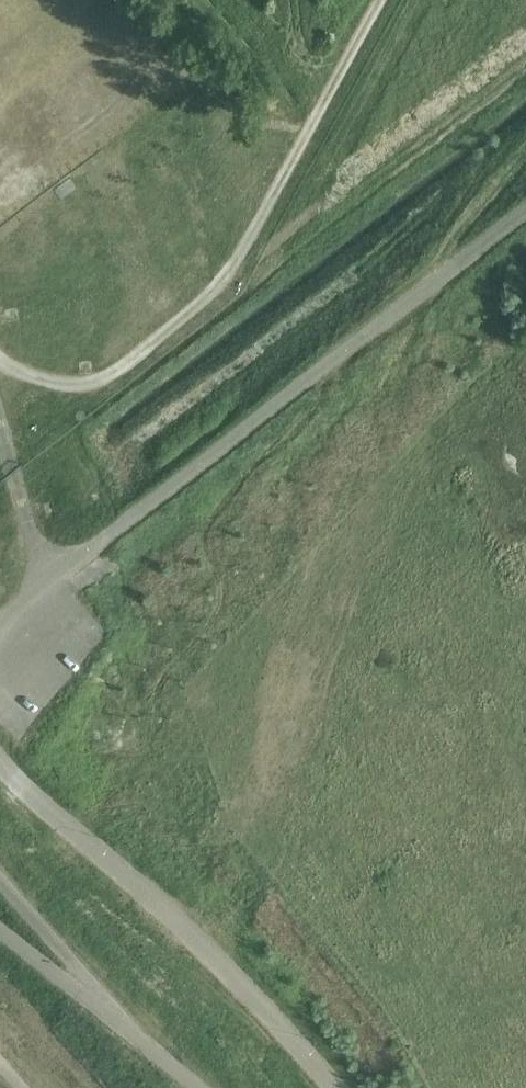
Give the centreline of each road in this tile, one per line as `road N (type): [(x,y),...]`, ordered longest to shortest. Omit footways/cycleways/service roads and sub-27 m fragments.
road 1 (track): [(362,1087),(345,1053),(165,827),(115,621),(123,602),(314,418),(358,360),(353,338)]
road 2 (unclassified): [(0,626),(172,478),(525,205)]
road 3 (track): [(379,0),(225,282),(116,374),(94,382),(35,377),(0,359)]
road 4 (unclassified): [(324,1087),(67,839),(0,760)]
road 5 (unclassified): [(196,1087),(0,928)]

